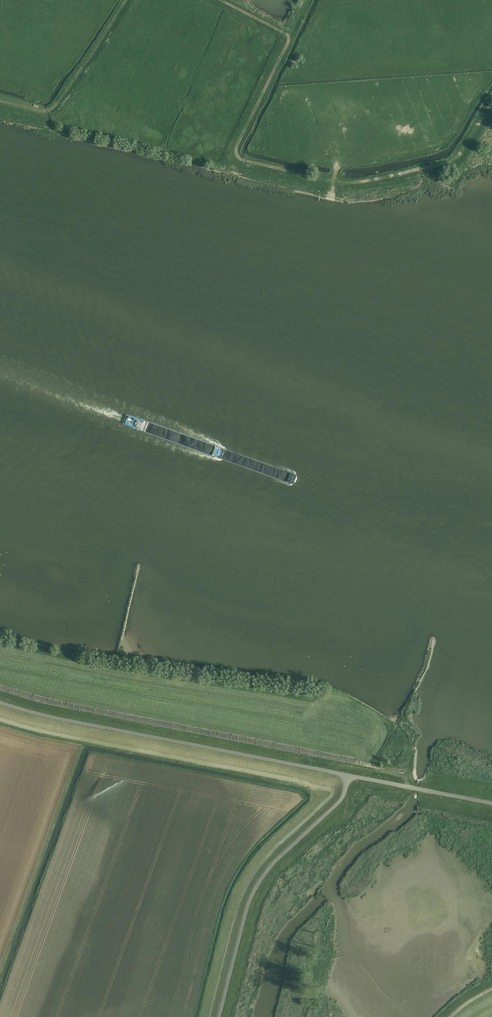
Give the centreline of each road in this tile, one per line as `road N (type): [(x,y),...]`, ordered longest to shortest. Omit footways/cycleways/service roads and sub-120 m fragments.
road 1 (unclassified): [(349,774),(0,702)]
road 2 (unclassified): [(349,774),(341,799),(265,872),(220,1016)]

